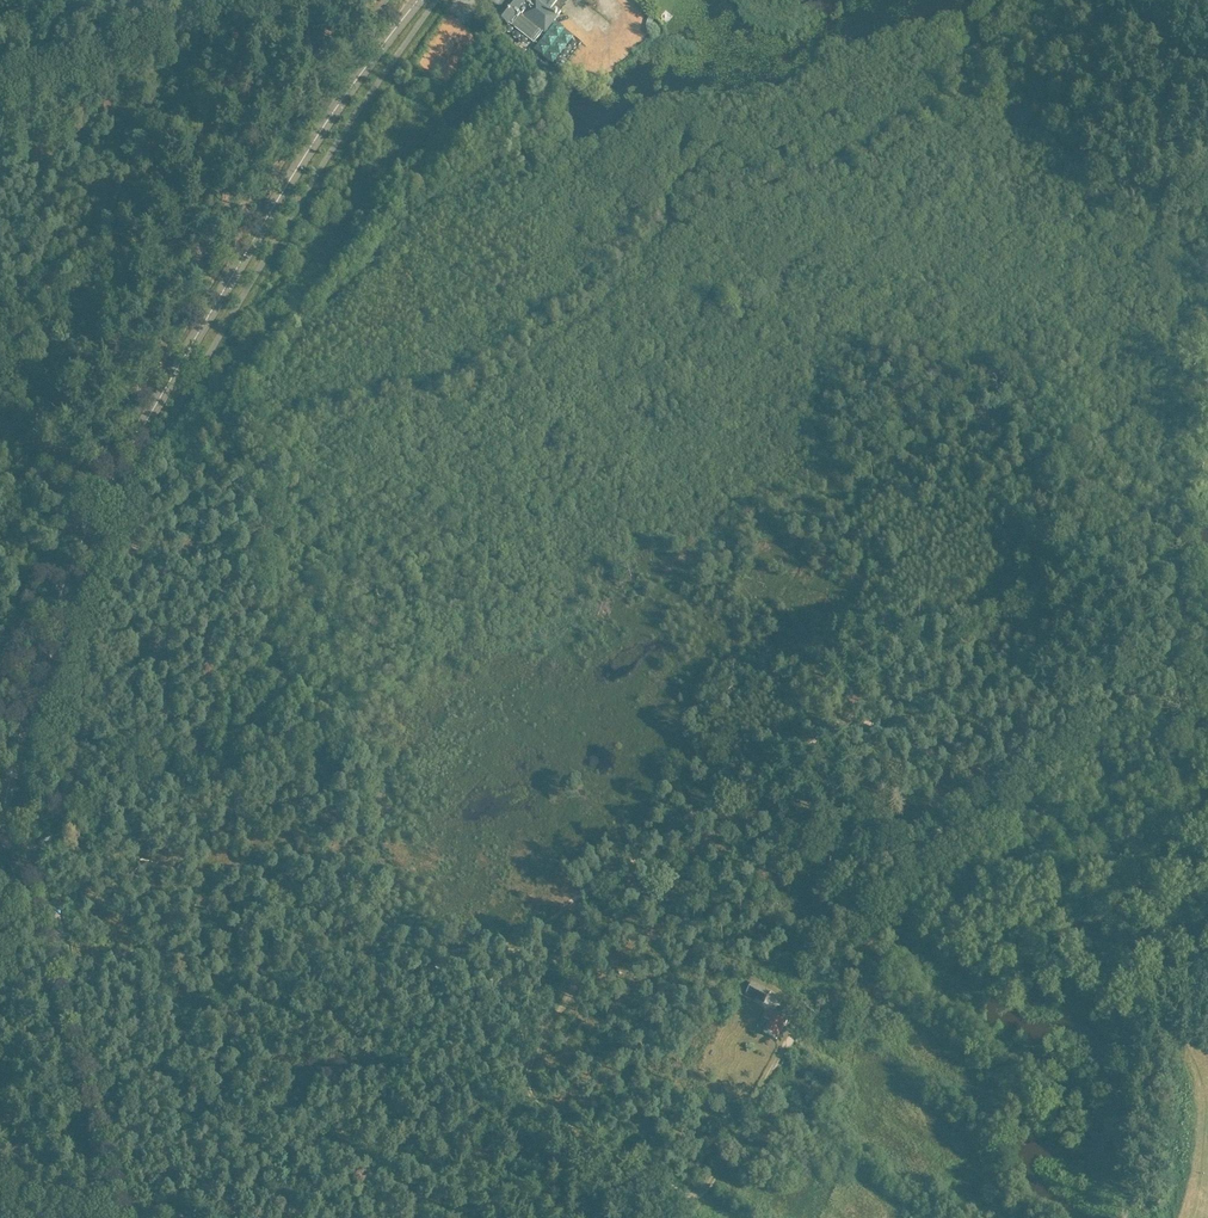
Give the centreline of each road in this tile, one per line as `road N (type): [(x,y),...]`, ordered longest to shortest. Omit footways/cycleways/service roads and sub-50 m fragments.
road 1 (secondary): [(0,826),(46,637),(105,493),(329,117),(417,0)]
road 2 (track): [(299,0),(0,79)]

